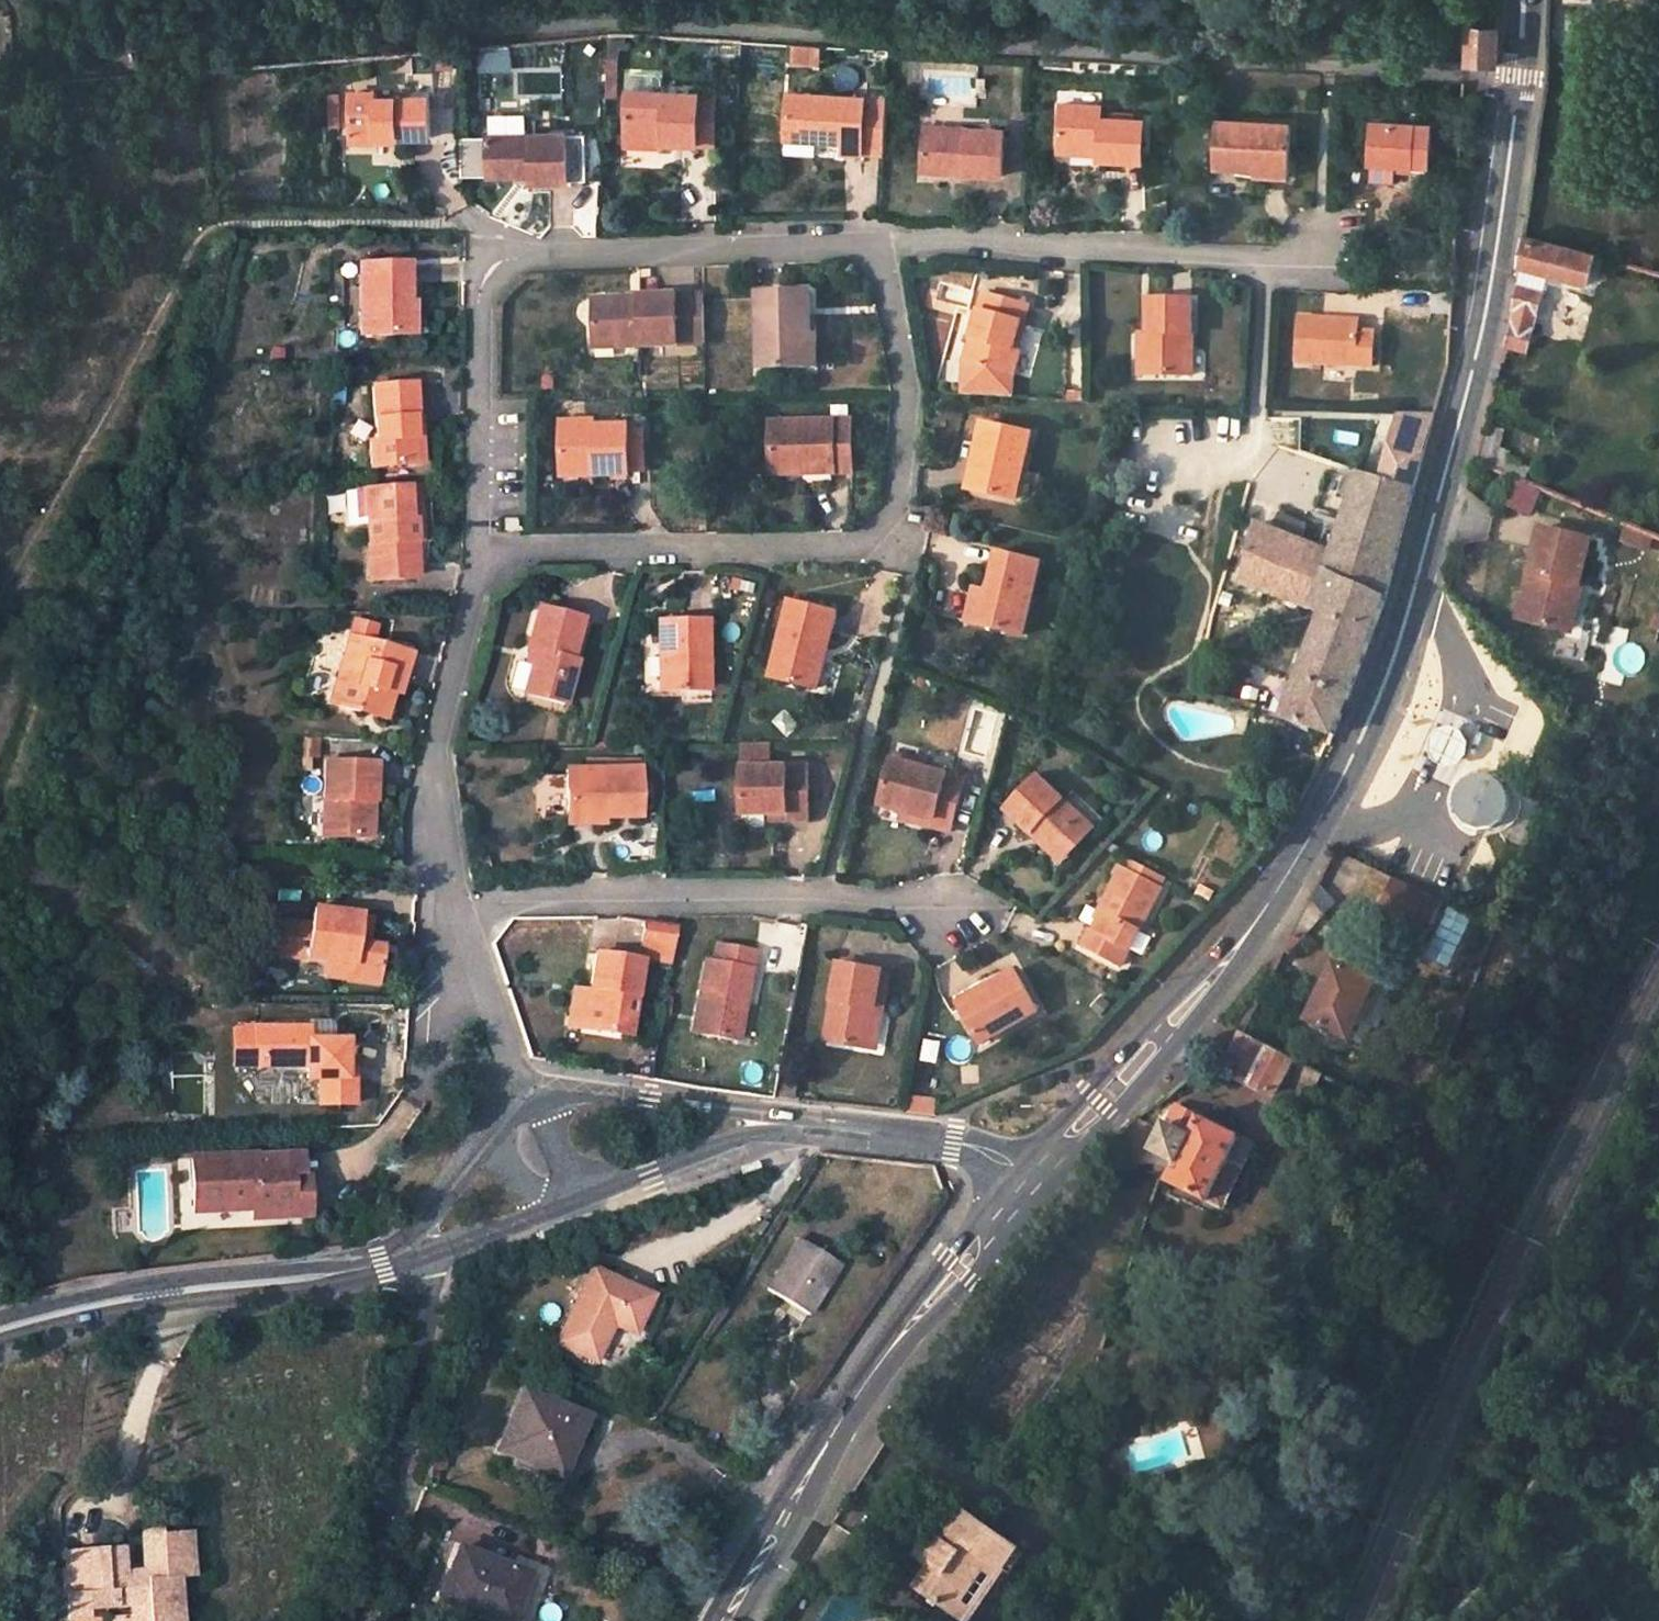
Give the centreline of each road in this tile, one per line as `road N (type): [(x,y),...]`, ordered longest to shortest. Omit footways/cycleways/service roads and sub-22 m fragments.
road 1 (secondary): [(1028,1186),(1241,947),(1321,820),(1392,663),(1488,281),(1522,76),(1524,0)]
road 2 (residential): [(477,551),(861,547),(899,503),(910,398),(879,248)]
road 3 (residential): [(879,248),(519,254),(480,293),(477,551)]
road 4 (secondary): [(1028,1186),(908,1325),(817,1454),(728,1620)]
road 5 (residential): [(458,916),(504,903),(945,907)]
road 6 (residential): [(1319,258),(966,244),(879,248)]
road 7 (tertiary): [(0,1334),(107,1306),(379,1268)]
road 8 (residential): [(348,1620),(389,1487),(427,1308),(422,1259)]
road 9 (residential): [(477,551),(436,764),(458,916)]
road 10 (tertiary): [(807,1124),(626,1097),(559,1092),(532,1099)]
road 11 (tertiary): [(569,1200),(730,1141),(807,1124)]
road 12 (tertiary): [(807,1124),(954,1143),(987,1154),(1028,1186)]
road 13 (residential): [(458,916),(532,1099)]
road 14 (tertiary): [(488,1140),(420,1233),(379,1268)]
road 15 (tertiary): [(422,1259),(557,1205)]

